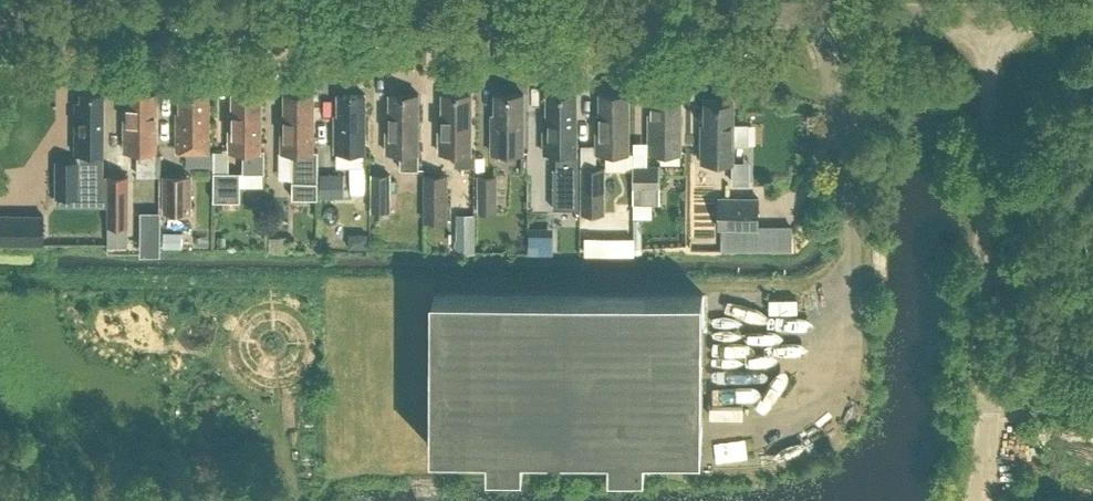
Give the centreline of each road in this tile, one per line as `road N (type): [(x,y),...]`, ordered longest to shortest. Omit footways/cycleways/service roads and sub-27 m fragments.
road 1 (unclassified): [(0,16),(1092,13)]

